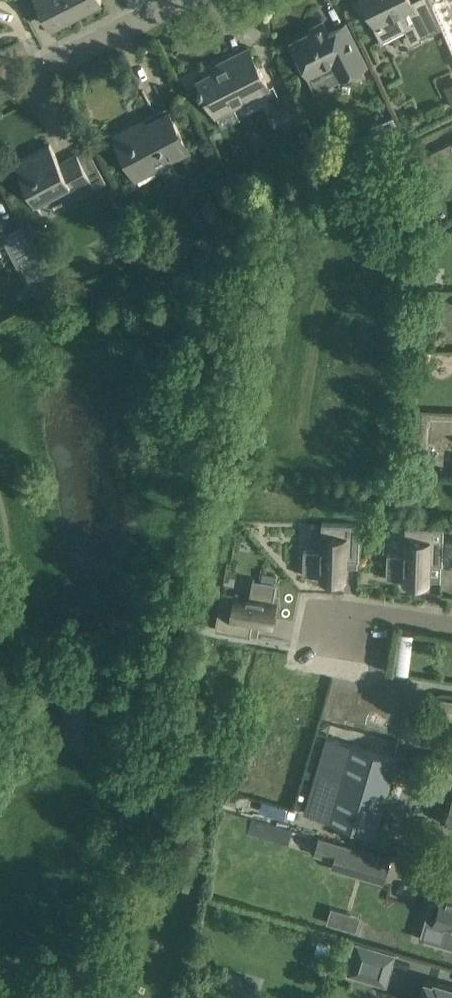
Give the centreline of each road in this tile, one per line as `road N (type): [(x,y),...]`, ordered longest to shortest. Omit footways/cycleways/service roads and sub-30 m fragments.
road 1 (residential): [(0,94),(182,0)]
road 2 (residential): [(451,624),(357,612),(322,650)]

